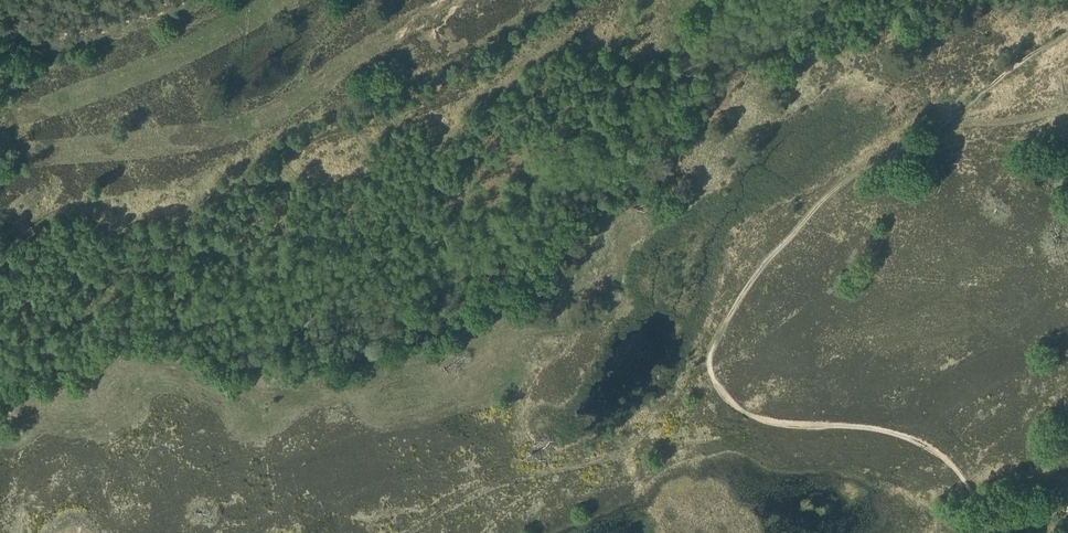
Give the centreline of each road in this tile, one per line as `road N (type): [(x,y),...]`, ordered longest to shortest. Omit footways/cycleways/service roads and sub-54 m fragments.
road 1 (track): [(0,20),(33,33),(89,26),(169,0)]

